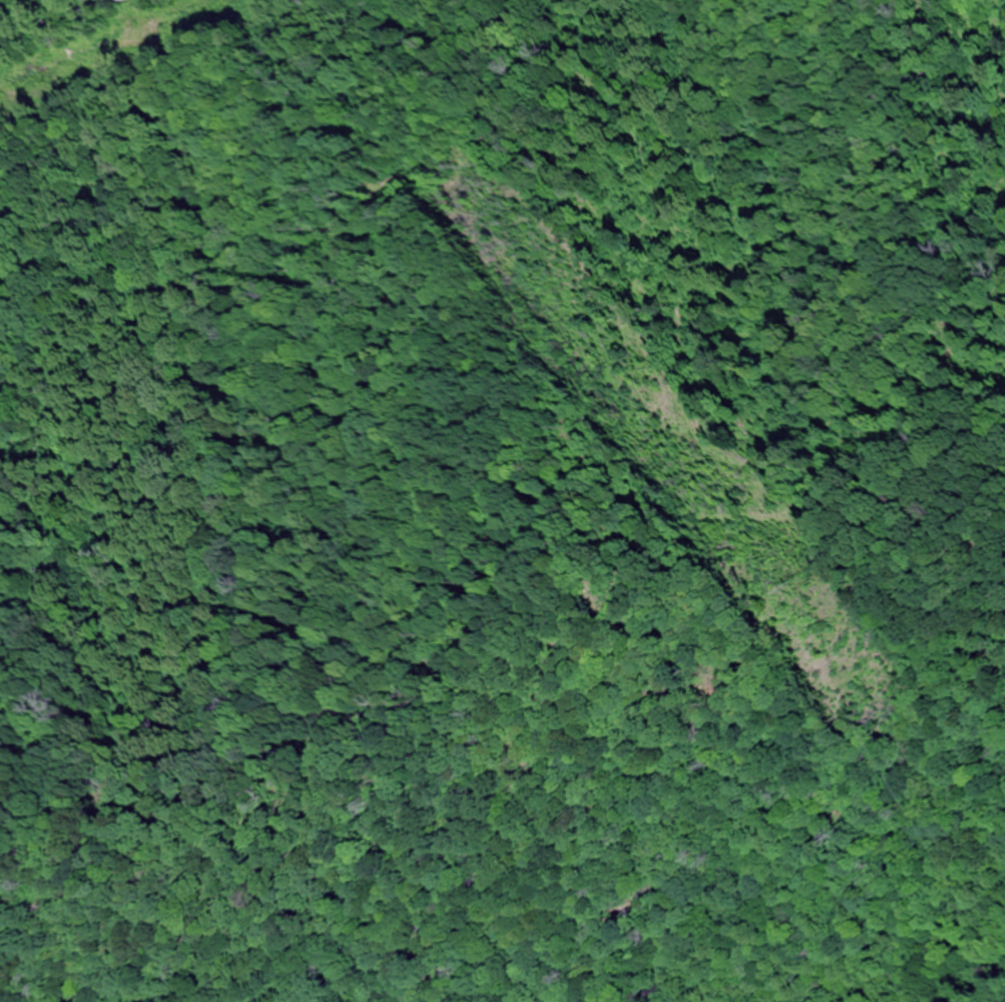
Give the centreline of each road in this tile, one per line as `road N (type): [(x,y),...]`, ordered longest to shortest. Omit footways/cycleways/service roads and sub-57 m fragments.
road 1 (residential): [(0,39),(102,31),(211,0)]

